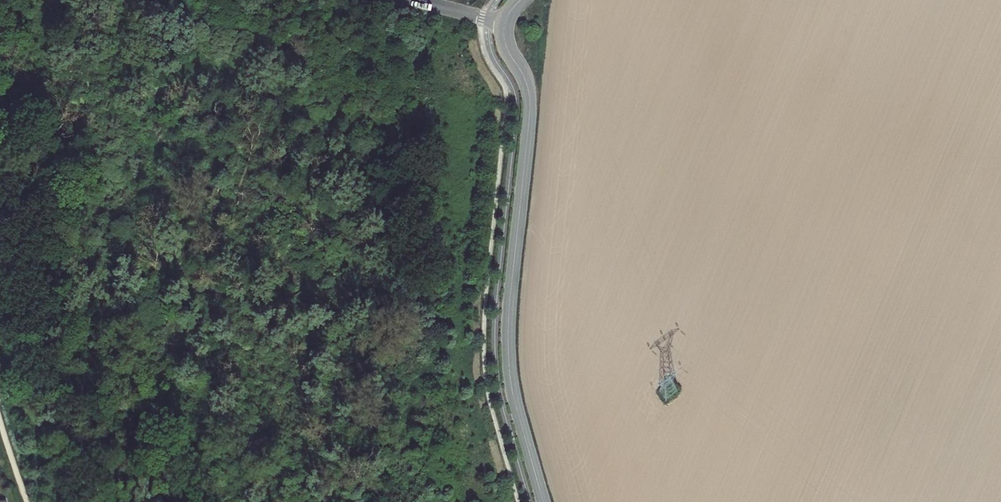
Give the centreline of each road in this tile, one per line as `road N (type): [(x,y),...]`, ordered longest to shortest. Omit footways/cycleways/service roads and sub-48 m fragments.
road 1 (unclassified): [(544,501),(509,356),(530,105),(503,32),(521,0)]

